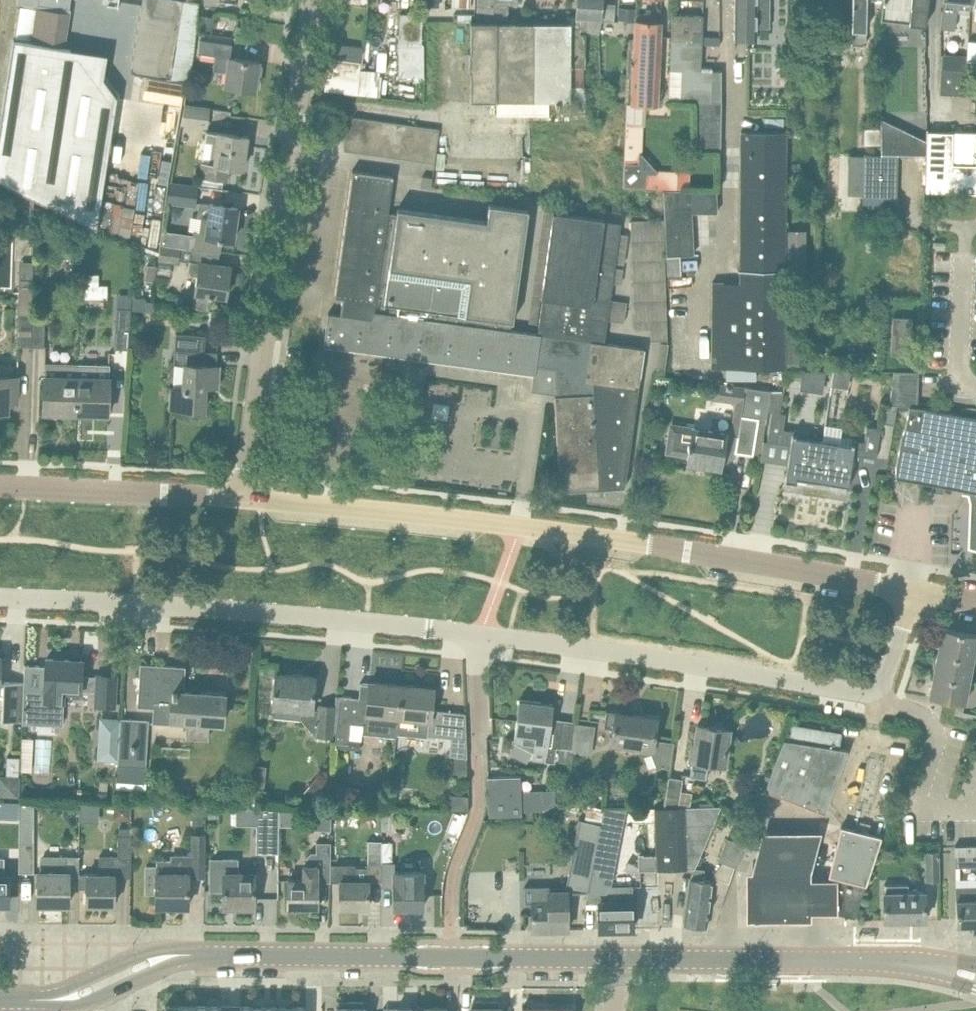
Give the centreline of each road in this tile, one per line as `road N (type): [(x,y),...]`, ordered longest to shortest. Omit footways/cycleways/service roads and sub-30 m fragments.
road 1 (residential): [(913,590),(520,526),(246,498)]
road 2 (tertiary): [(113,978),(189,955),(622,958)]
road 3 (residential): [(913,590),(887,674),(870,691),(480,635)]
road 4 (residential): [(246,498),(311,0)]
road 5 (residential): [(480,635),(0,598)]
road 6 (tertiary): [(622,958),(885,961),(975,977)]
road 7 (residential): [(246,498),(0,486)]

